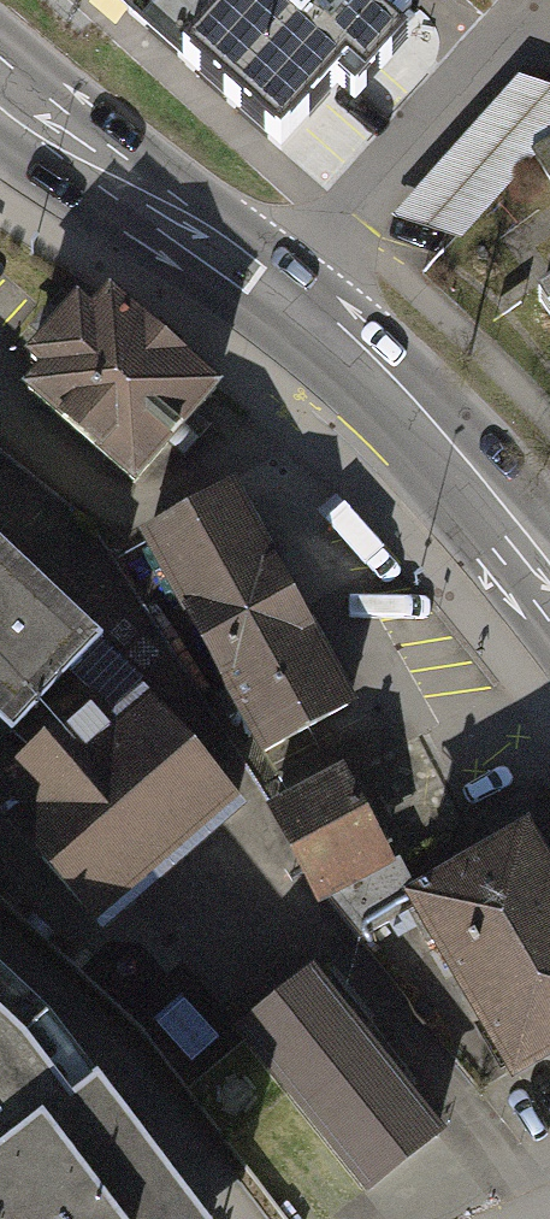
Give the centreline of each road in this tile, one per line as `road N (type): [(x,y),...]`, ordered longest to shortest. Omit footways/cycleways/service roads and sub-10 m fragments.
road 1 (secondary): [(0,94),(267,270),(328,320),(405,390),(549,567)]

